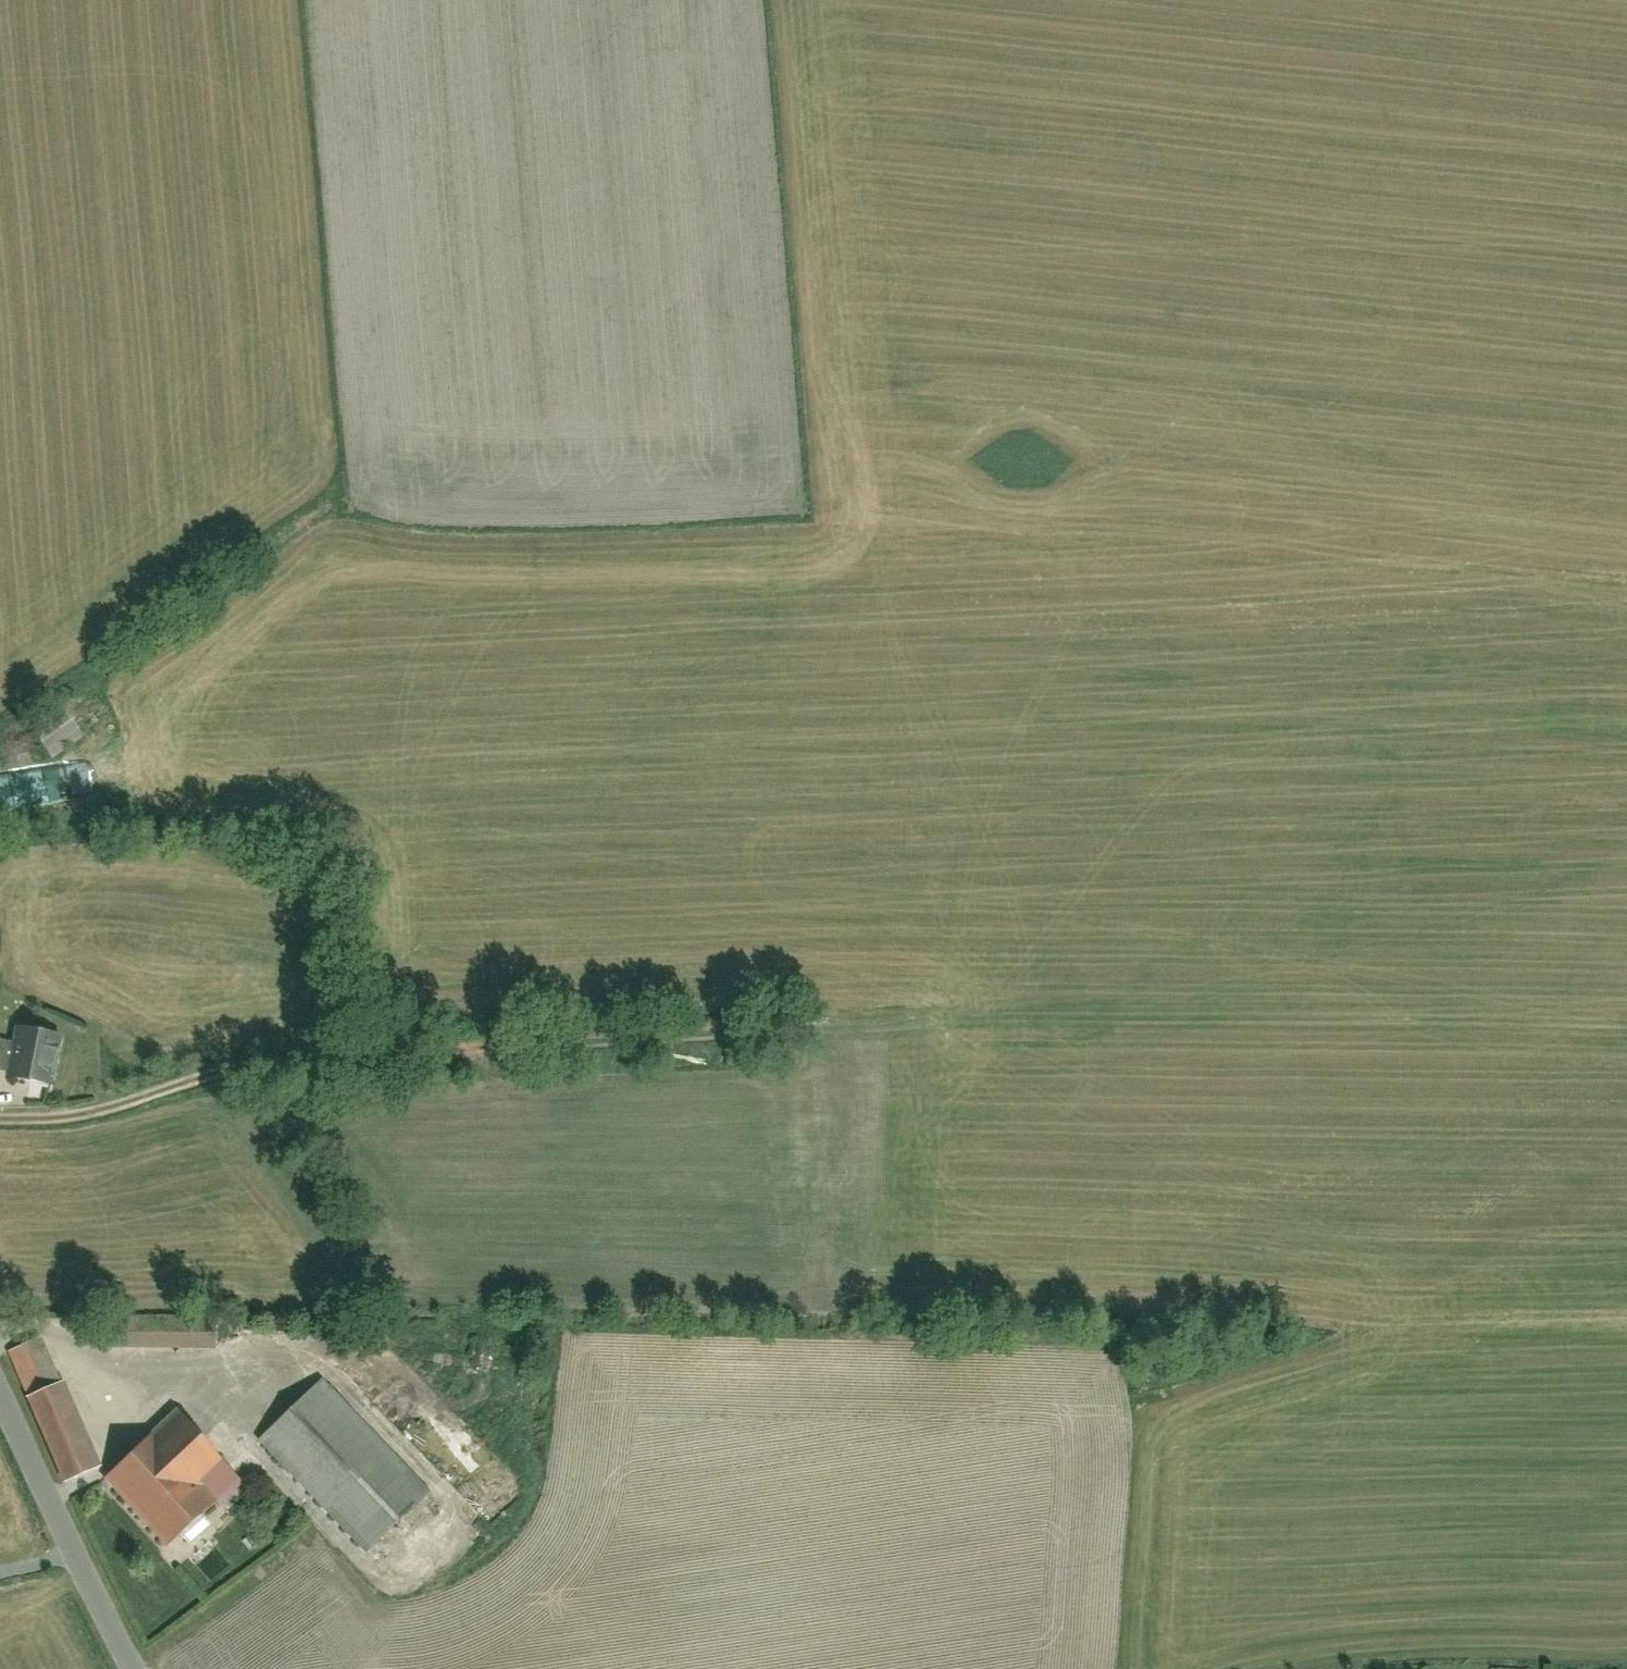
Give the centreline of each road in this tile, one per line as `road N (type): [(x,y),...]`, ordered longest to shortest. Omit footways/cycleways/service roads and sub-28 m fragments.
road 1 (residential): [(134,1668),(0,1395)]

